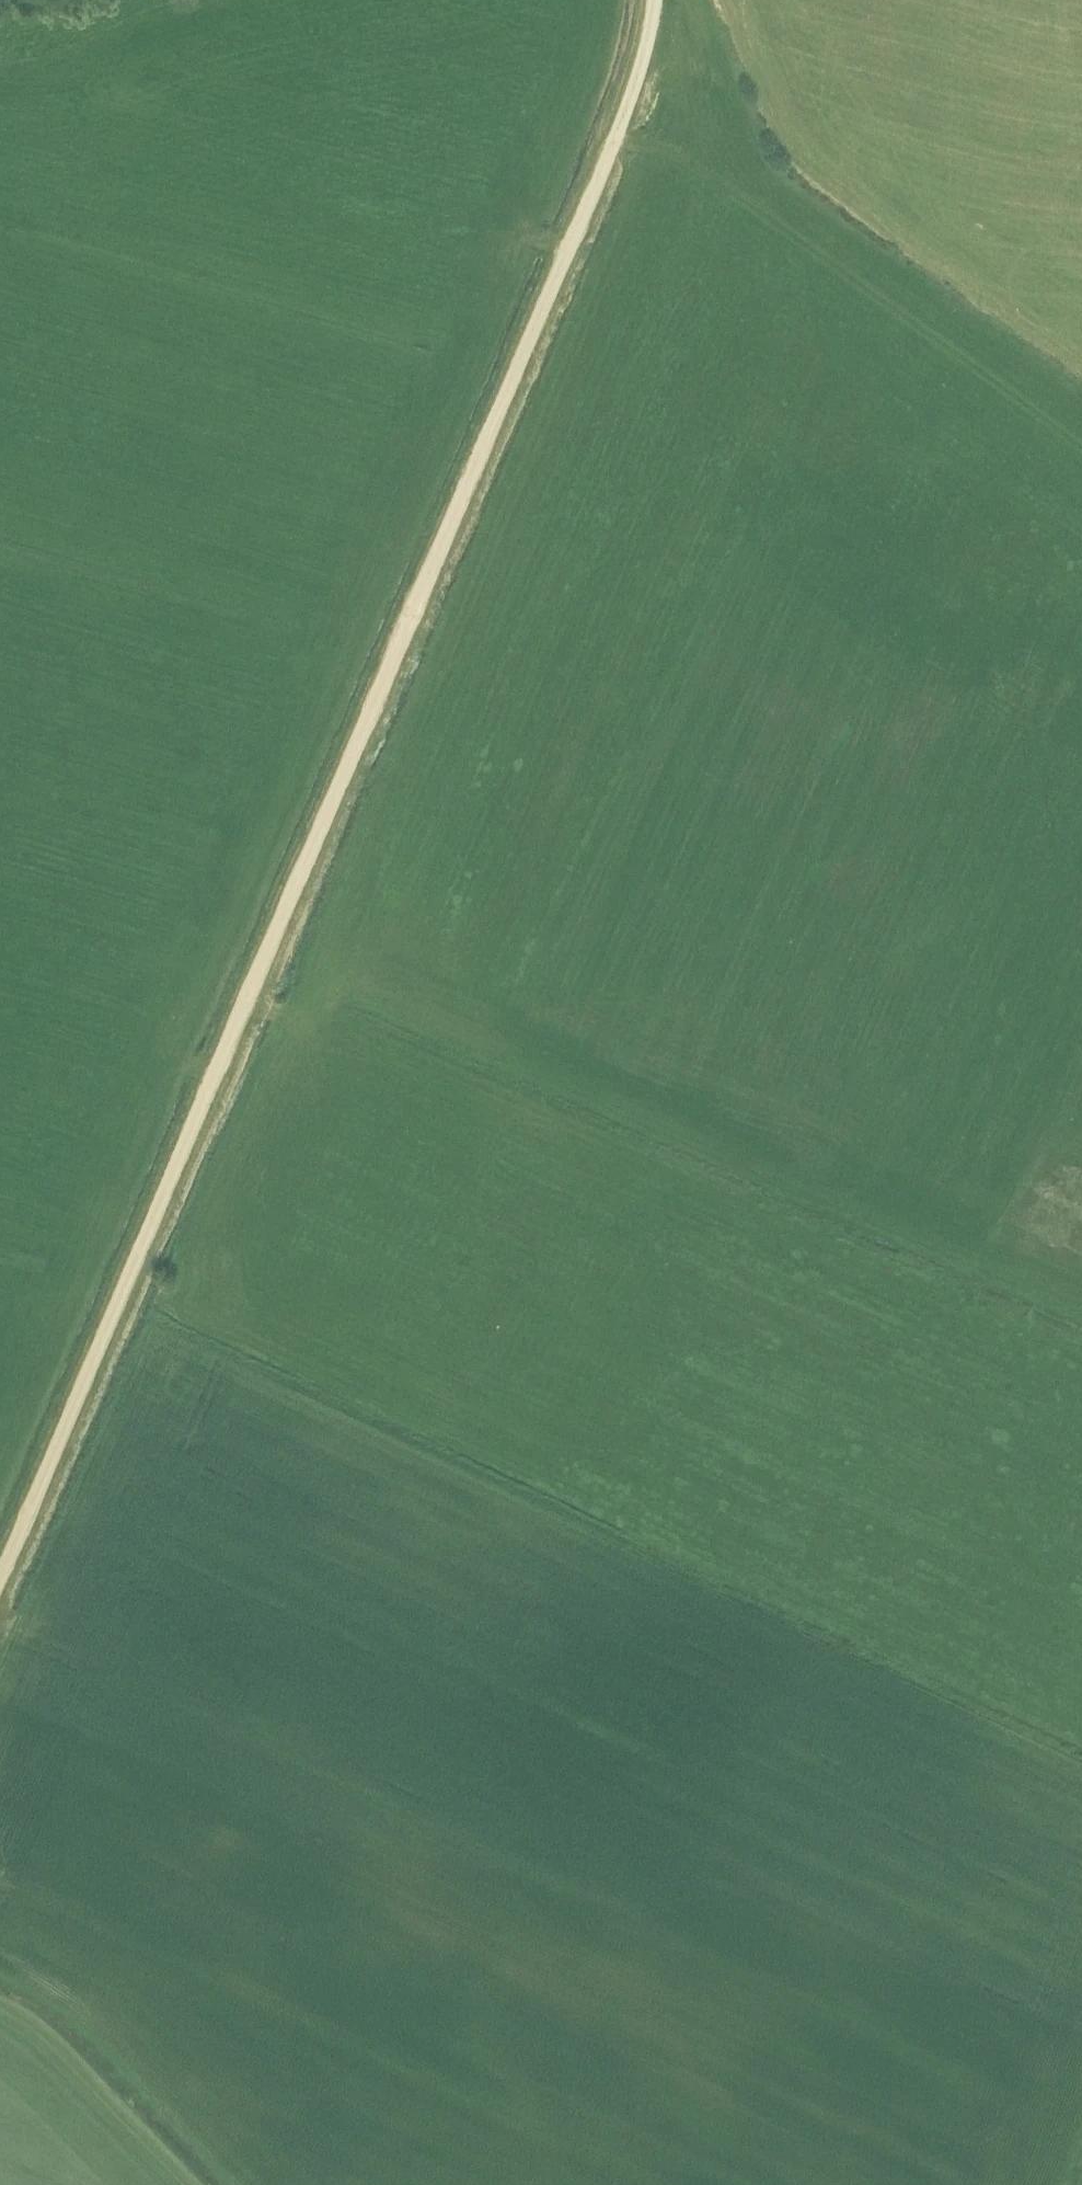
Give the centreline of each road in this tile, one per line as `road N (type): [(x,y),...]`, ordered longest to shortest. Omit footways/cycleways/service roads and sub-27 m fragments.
road 1 (track): [(0,1593),(628,112),(653,0)]

